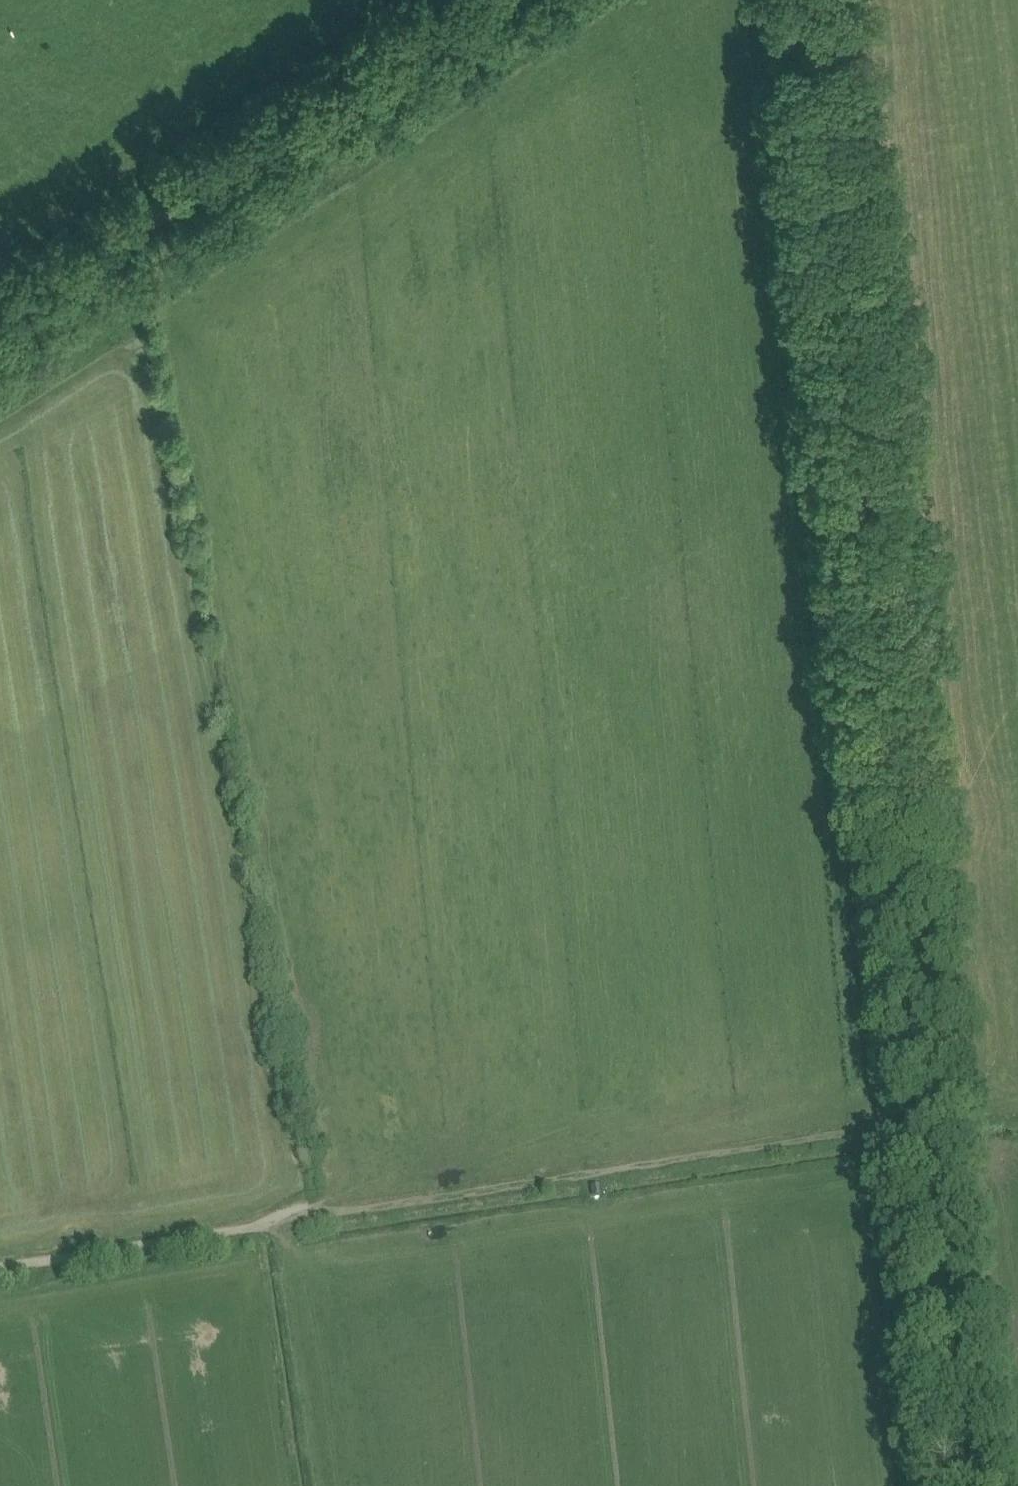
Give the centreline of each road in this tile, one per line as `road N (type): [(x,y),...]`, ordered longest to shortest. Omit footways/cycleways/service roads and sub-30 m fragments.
road 1 (track): [(812,0),(964,1485)]
road 2 (track): [(0,326),(494,0)]

